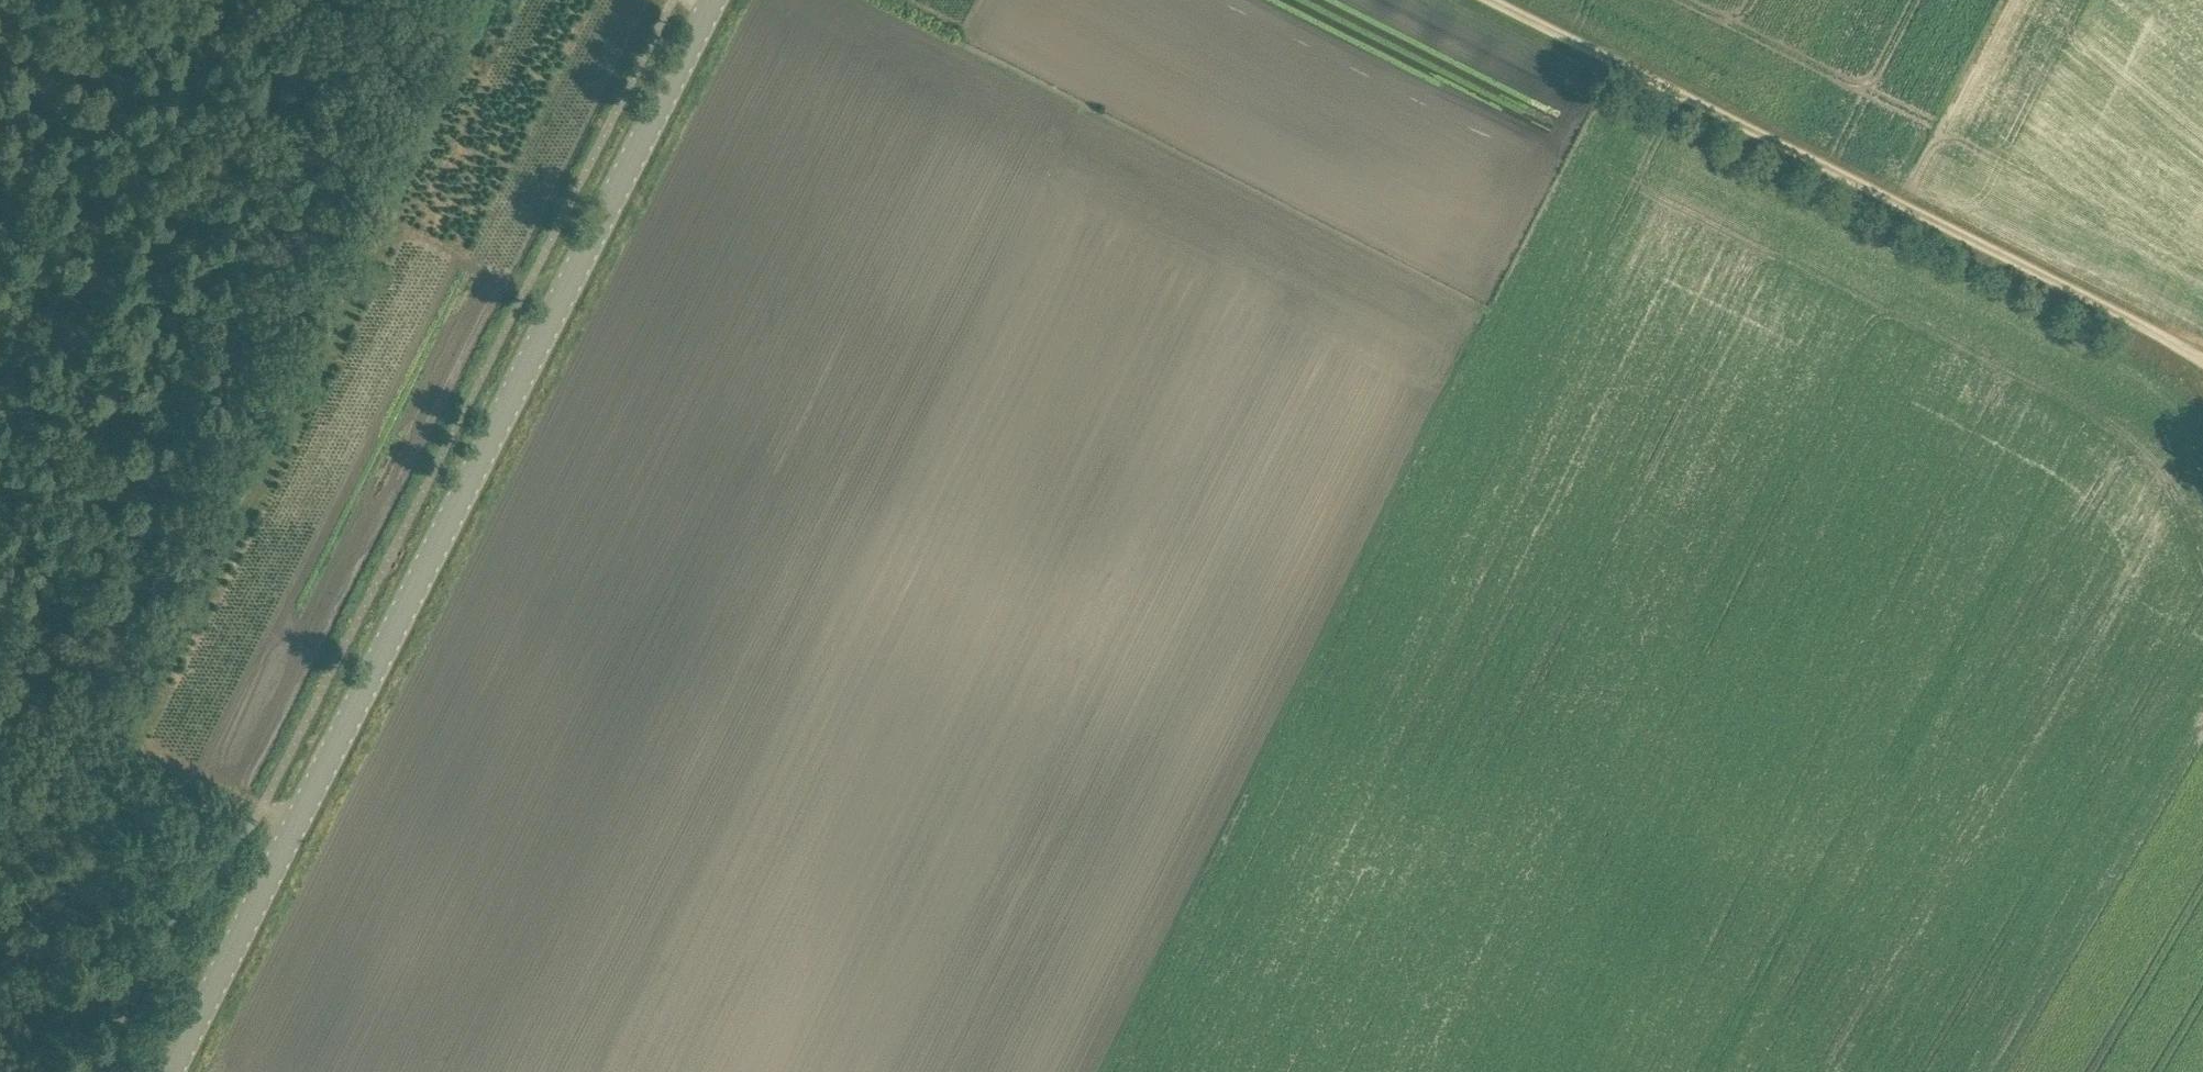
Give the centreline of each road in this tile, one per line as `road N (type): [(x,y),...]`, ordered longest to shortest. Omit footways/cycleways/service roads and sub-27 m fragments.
road 1 (secondary): [(178,1071),(713,0)]
road 2 (track): [(2202,355),(1491,0)]

